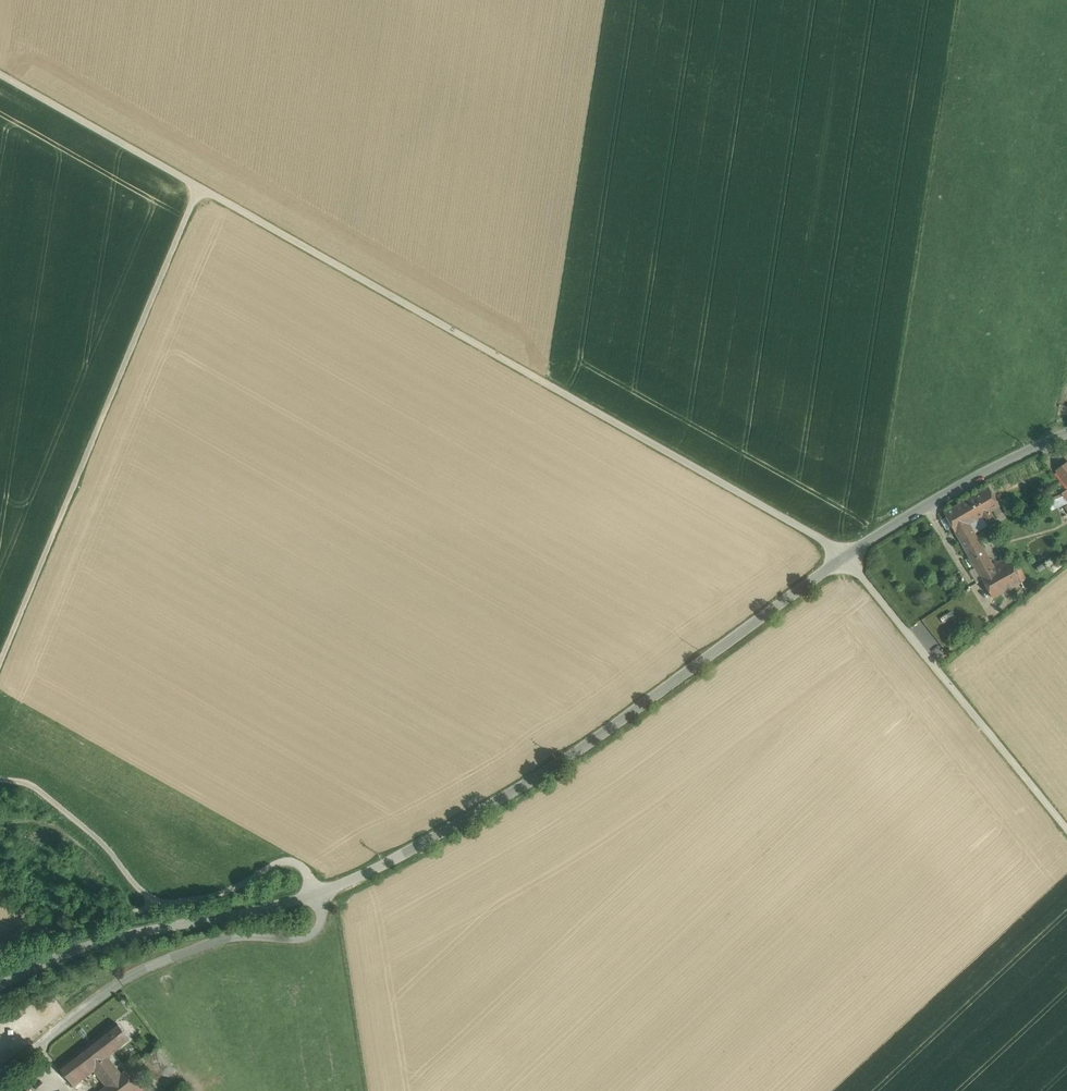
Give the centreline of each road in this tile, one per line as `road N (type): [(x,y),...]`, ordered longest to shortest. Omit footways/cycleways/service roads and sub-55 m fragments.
road 1 (track): [(846,555),(0,68)]
road 2 (tertiary): [(846,555),(604,732),(360,877),(256,912),(87,945),(0,985)]
road 3 (track): [(204,183),(0,672)]
road 4 (track): [(317,892),(295,862),(281,862),(201,895),(160,897),(135,882),(104,842),(27,784),(0,783)]
road 5 (unclassified): [(846,555),(1066,829)]
road 6 (tertiary): [(1066,434),(846,555)]

